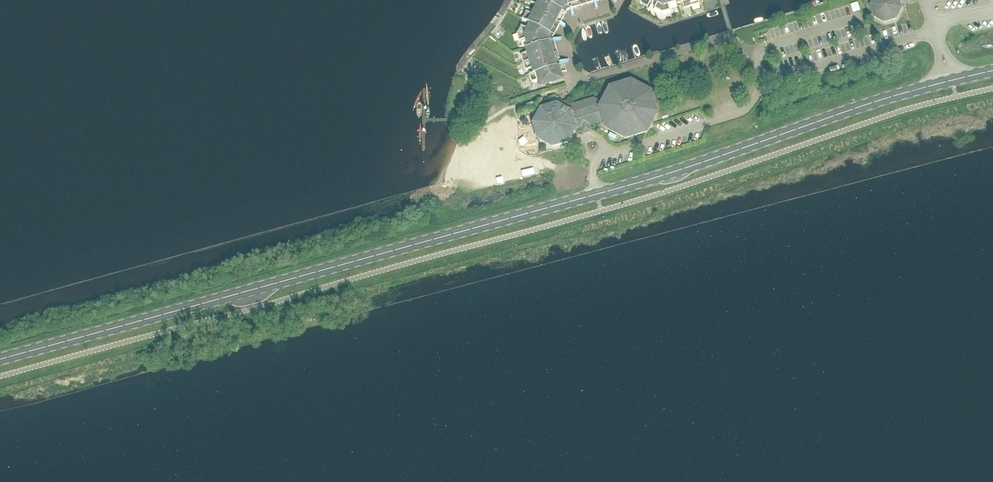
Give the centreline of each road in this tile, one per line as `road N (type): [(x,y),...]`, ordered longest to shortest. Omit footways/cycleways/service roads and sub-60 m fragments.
road 1 (primary): [(0,359),(633,184),(951,80)]

